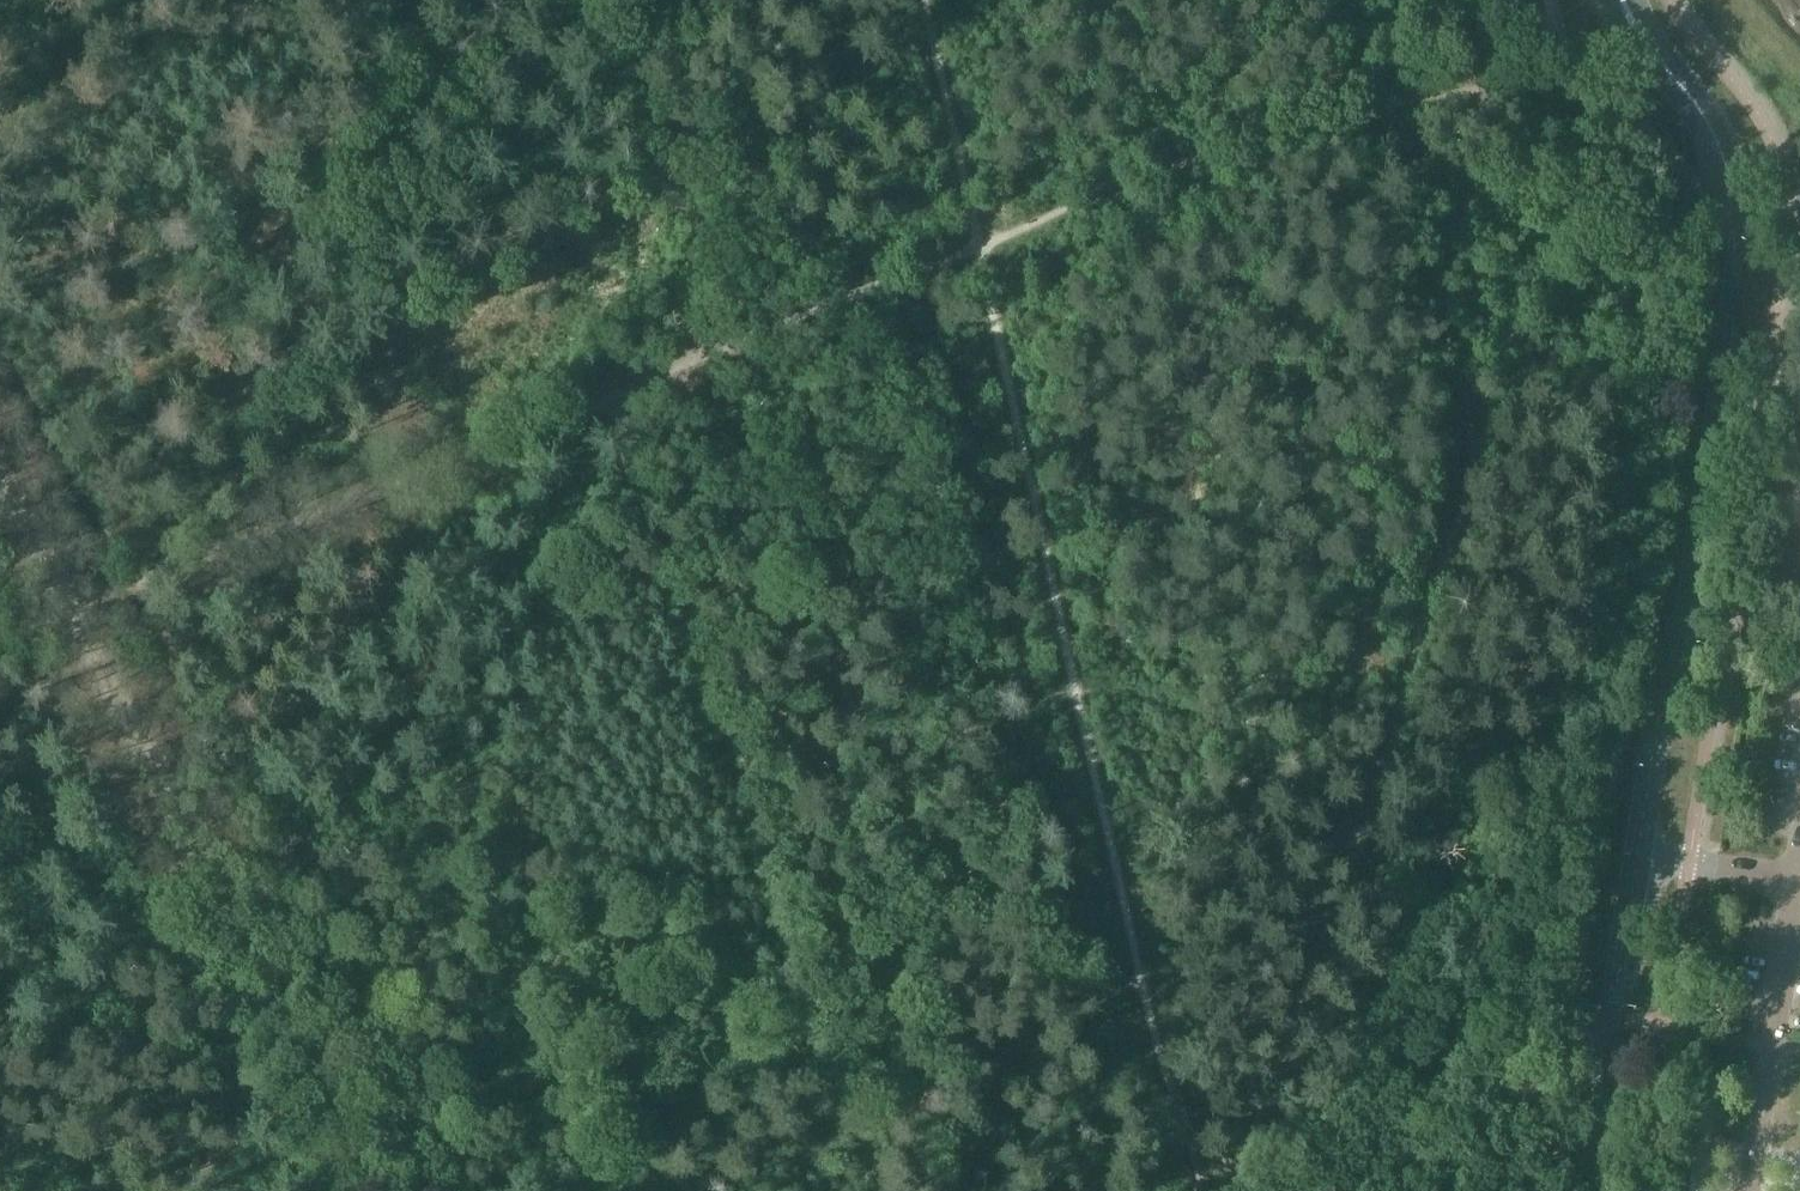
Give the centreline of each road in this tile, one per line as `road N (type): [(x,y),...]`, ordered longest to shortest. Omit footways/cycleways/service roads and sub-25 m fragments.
road 1 (track): [(925,0),(1187,1190)]
road 2 (secondary): [(1587,1190),(1729,244),(1732,205),(1718,137),(1680,83)]
road 3 (track): [(0,554),(47,516),(96,599),(695,348),(981,246)]
road 4 (track): [(695,348),(660,513),(885,1190)]
road 5 (track): [(0,422),(96,599),(296,1039),(375,1190)]
road 6 (track): [(823,1003),(751,1015),(560,973),(396,1003),(296,1039)]
road 7 (track): [(1242,1190),(1551,1023),(1614,1028)]

